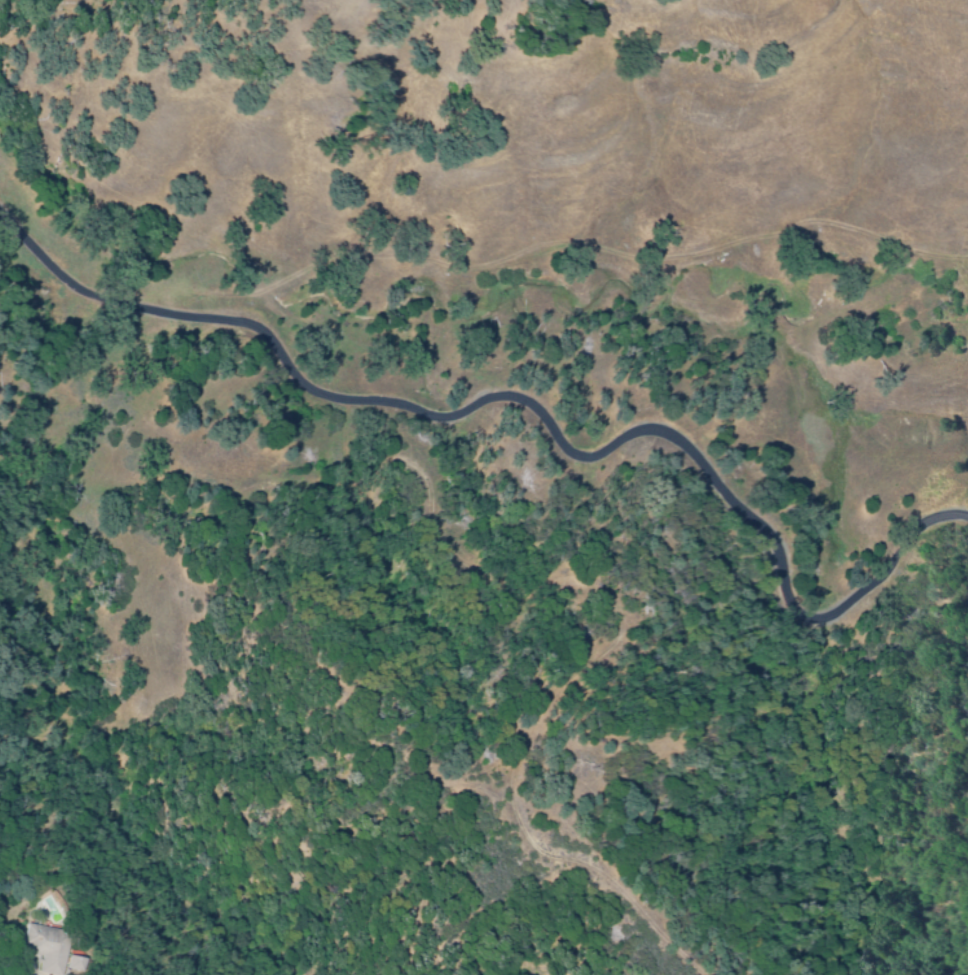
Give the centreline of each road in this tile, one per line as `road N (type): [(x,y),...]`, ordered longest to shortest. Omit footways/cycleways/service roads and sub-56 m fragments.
road 1 (track): [(155,311),(202,292),(256,295),(369,248),(468,269),(580,245),(678,261),(829,227),(918,255),(967,259)]

